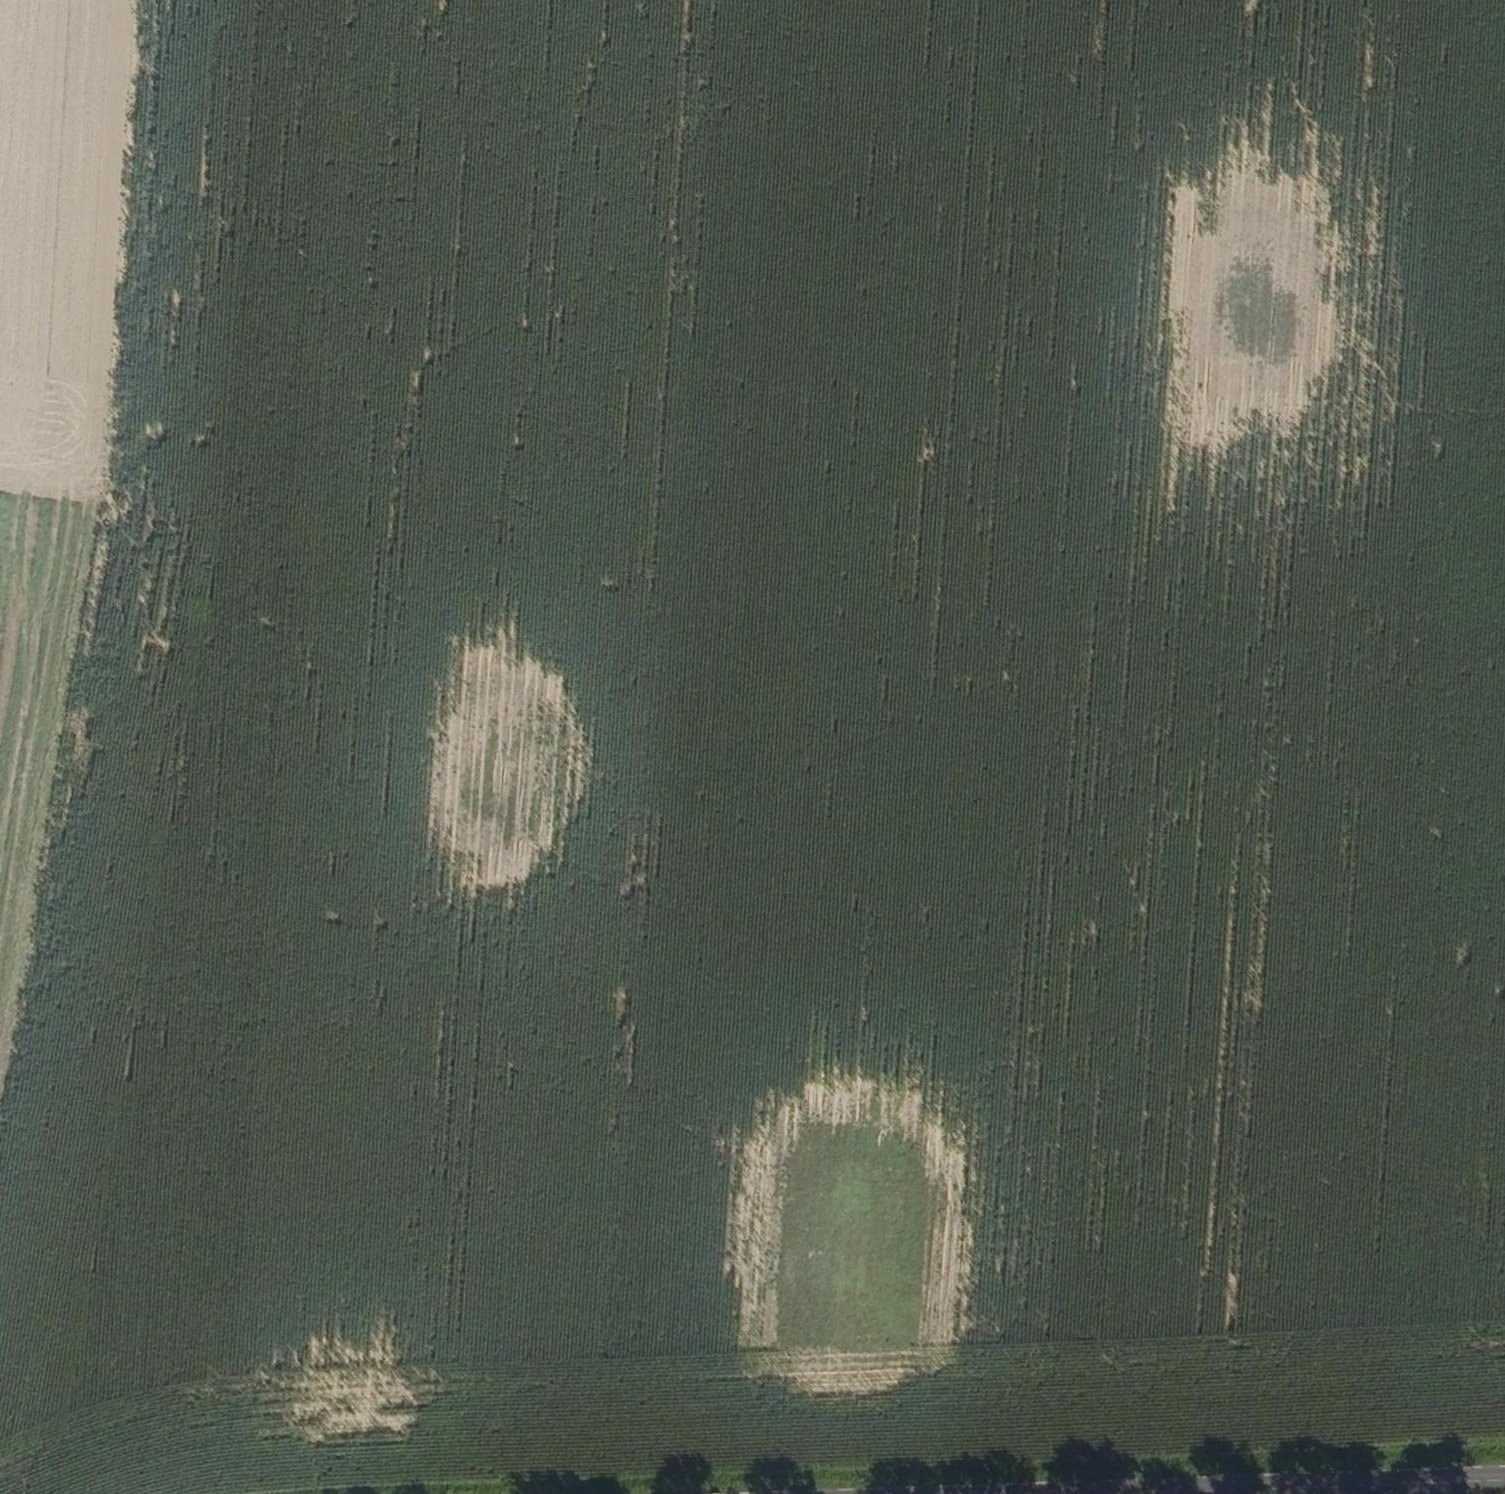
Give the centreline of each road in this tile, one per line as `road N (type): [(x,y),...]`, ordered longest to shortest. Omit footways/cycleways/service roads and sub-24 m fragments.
road 1 (secondary): [(1156,1493),(1504,1482)]

